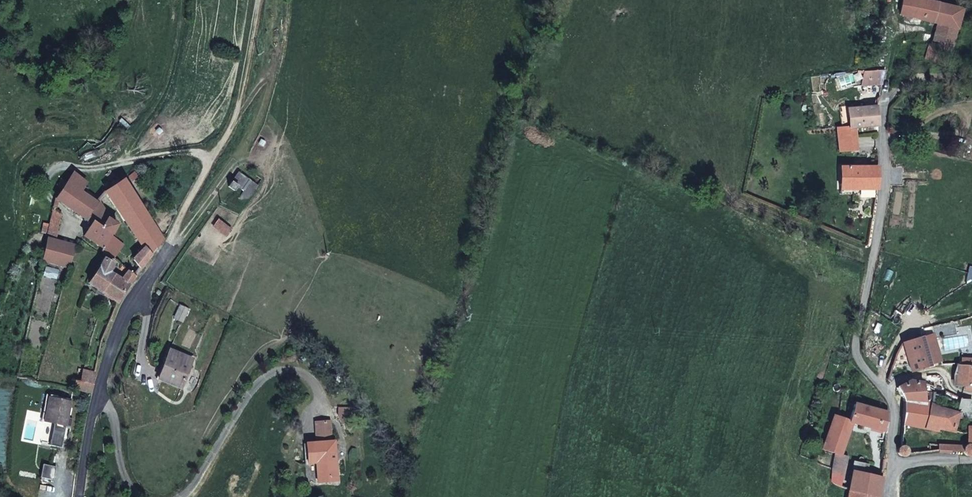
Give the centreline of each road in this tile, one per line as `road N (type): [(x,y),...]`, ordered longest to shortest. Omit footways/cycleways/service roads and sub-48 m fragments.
road 1 (residential): [(266,0),(254,90),(140,295),(109,379),(88,496)]
road 2 (residential): [(892,468),(897,402),(855,356),(890,190),(888,106)]
road 3 (track): [(182,0),(170,80),(131,136),(133,157),(227,145)]

